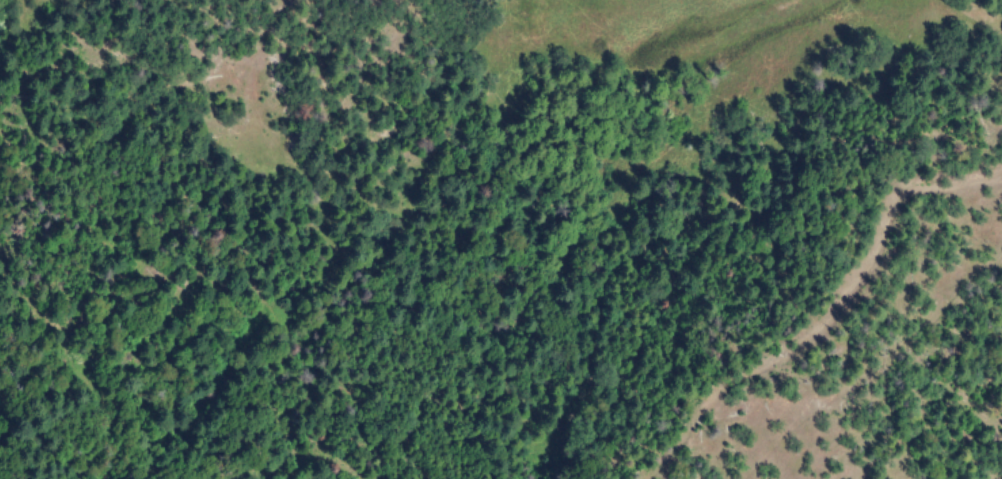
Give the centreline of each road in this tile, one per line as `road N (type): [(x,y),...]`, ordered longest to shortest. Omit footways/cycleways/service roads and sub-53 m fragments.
road 1 (residential): [(1001,263),(757,0)]

